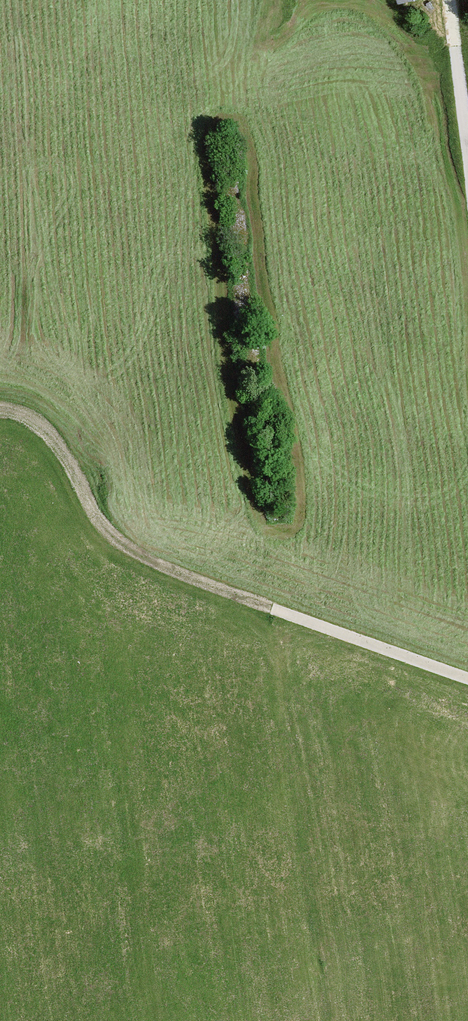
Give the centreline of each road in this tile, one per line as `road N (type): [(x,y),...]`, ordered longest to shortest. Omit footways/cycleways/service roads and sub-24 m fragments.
road 1 (track): [(282,613),(151,565),(105,534),(52,429),(0,410)]
road 2 (unclassified): [(467,677),(282,613)]
road 3 (track): [(467,163),(451,0)]

